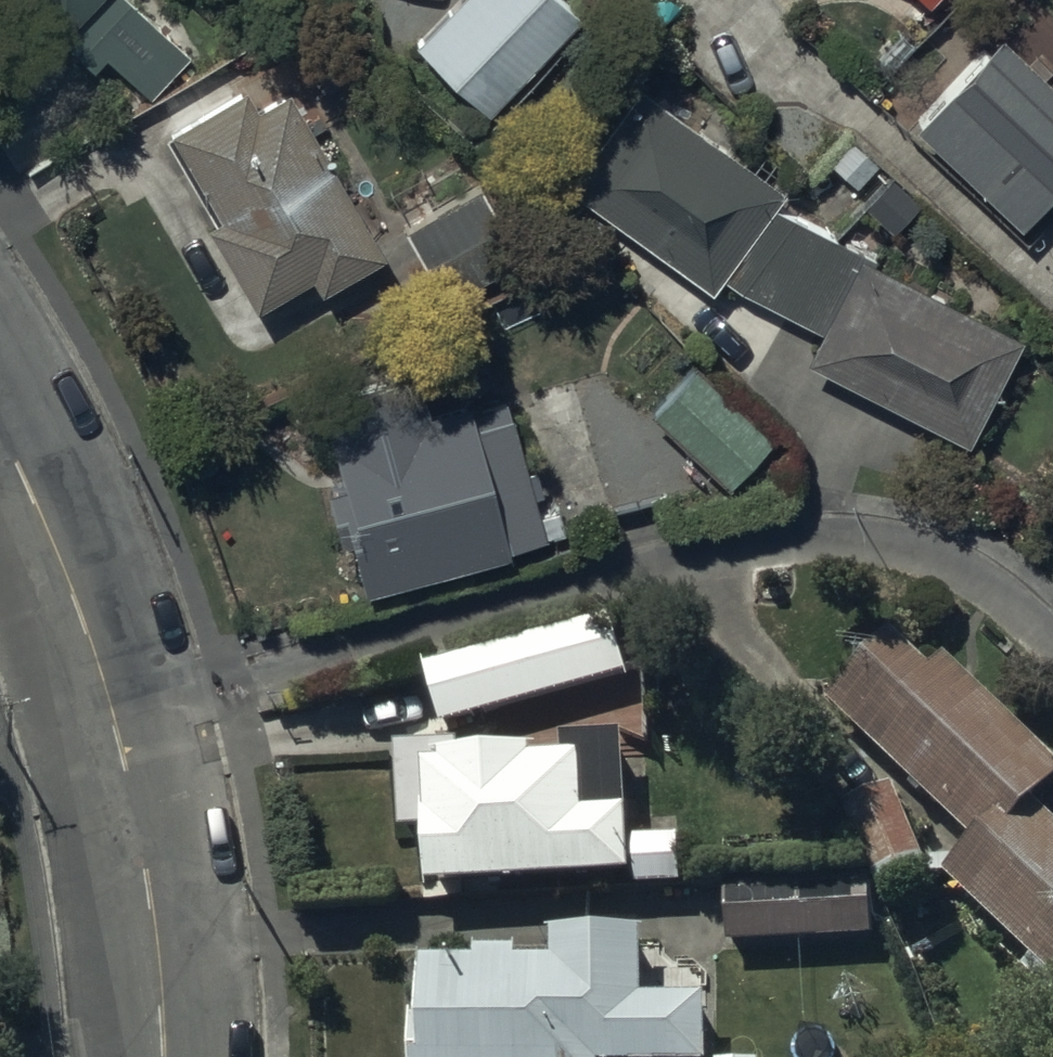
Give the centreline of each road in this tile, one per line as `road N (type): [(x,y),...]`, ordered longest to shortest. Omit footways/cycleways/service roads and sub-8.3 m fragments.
road 1 (residential): [(1052,643),(996,589),(937,552),(871,538),(789,541),(695,558),(116,721)]
road 2 (unclassified): [(166,1056),(147,862),(116,721)]
road 3 (unclassified): [(116,721),(70,579),(0,427)]

